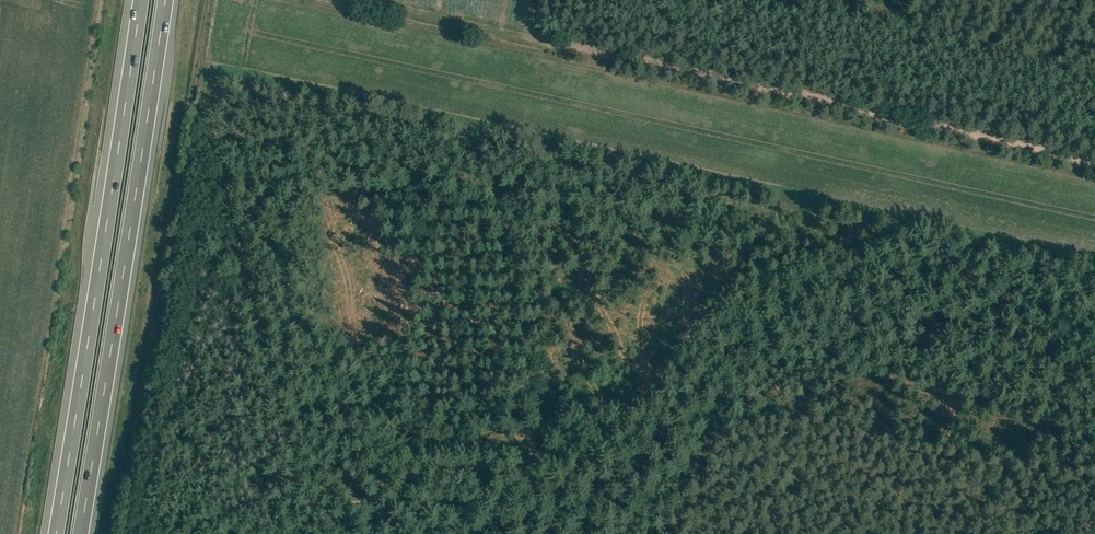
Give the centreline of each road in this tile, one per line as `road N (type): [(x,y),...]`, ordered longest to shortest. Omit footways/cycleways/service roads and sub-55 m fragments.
road 1 (motorway): [(141,0),(56,533)]
road 2 (motorway): [(80,533),(164,0)]

